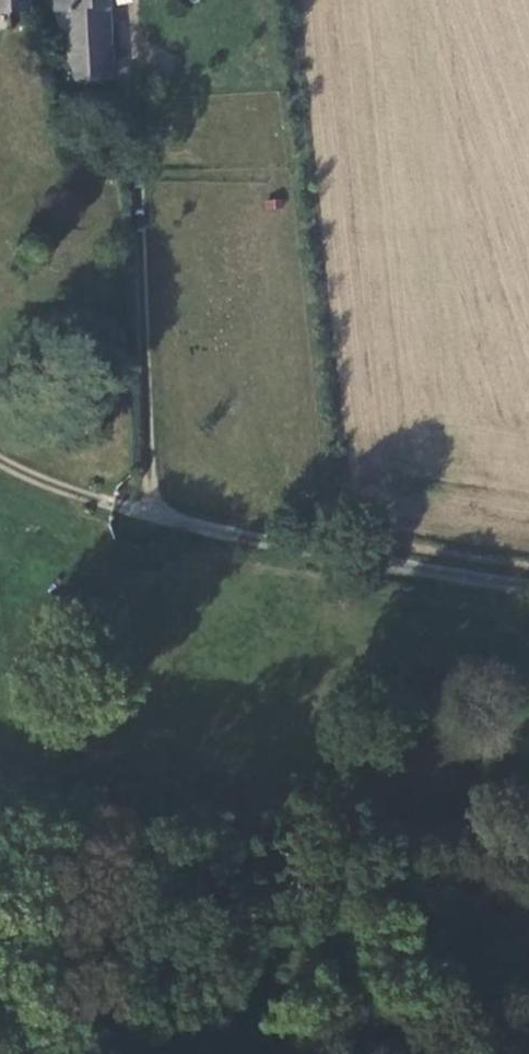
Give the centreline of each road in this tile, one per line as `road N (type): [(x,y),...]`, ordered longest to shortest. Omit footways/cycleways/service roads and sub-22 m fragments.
road 1 (unclassified): [(528,575),(150,514)]
road 2 (track): [(150,514),(168,214)]
road 3 (track): [(150,514),(0,485)]

